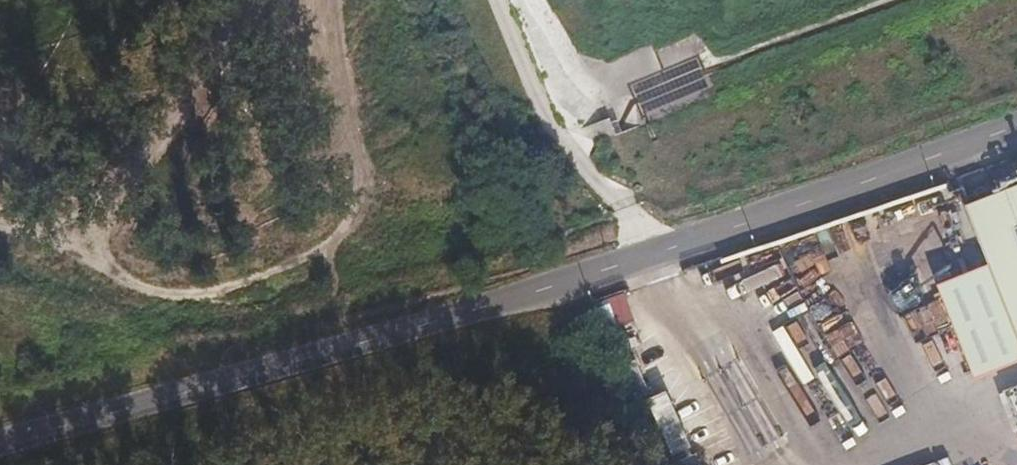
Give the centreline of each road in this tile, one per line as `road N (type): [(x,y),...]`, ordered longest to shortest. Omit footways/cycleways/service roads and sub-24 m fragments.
road 1 (tertiary): [(0,449),(279,359),(582,277),(1016,131)]
road 2 (track): [(279,359),(216,342),(89,357),(0,332)]

